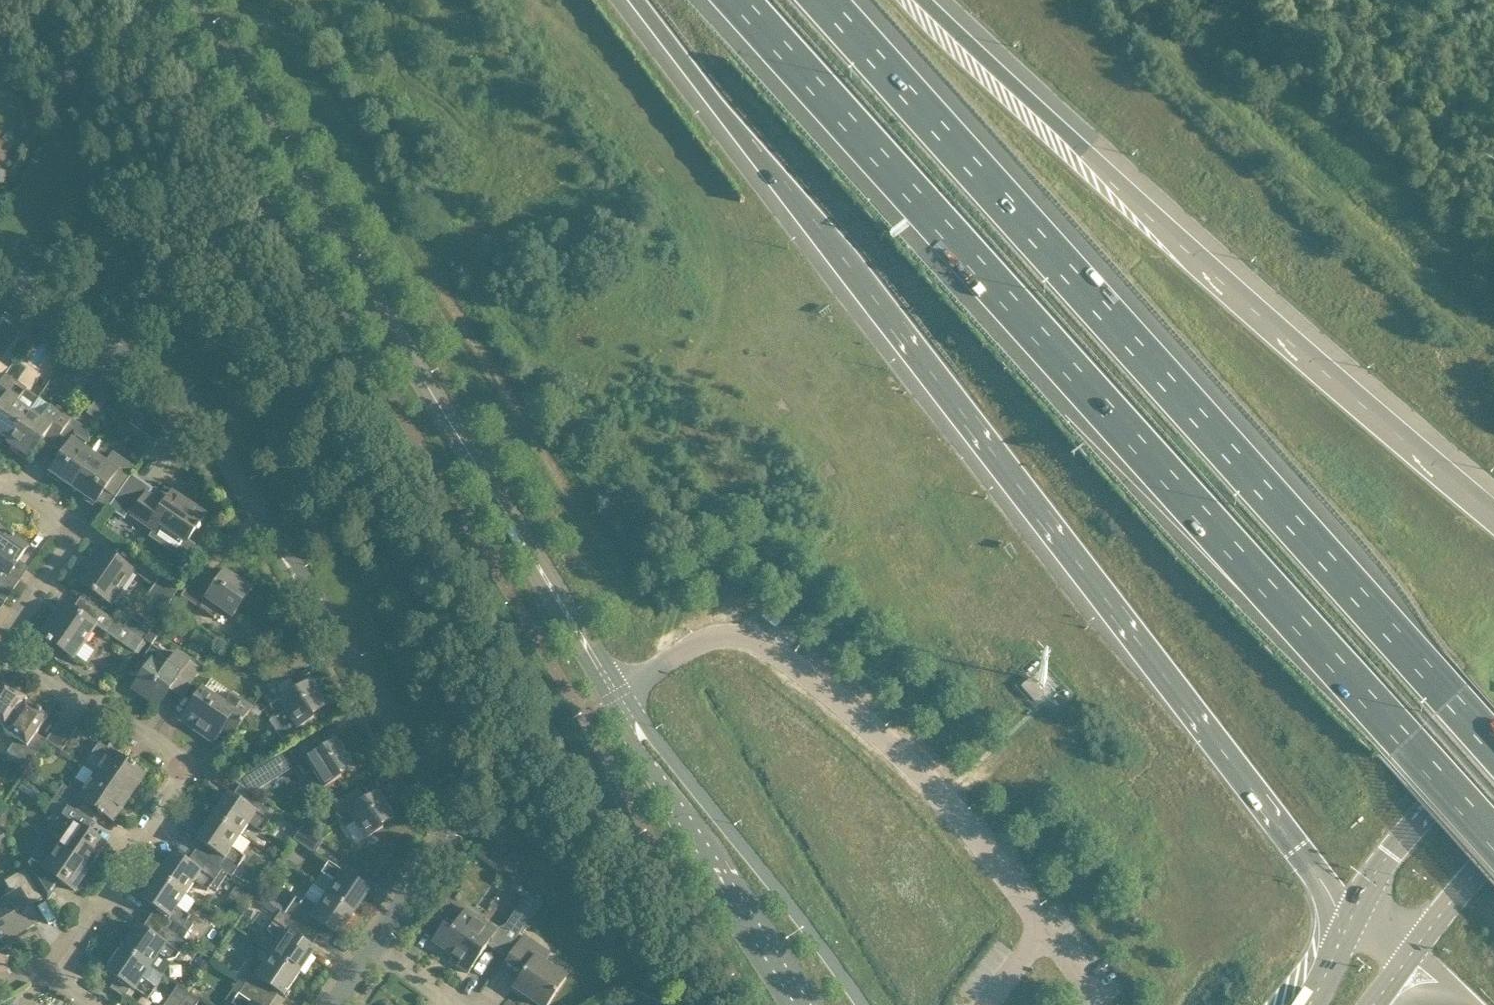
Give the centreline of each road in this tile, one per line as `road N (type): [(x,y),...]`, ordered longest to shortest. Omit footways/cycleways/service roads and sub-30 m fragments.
road 1 (motorway): [(638,0),(1348,915)]
road 2 (motorway): [(748,0),(1493,836)]
road 3 (motorway): [(1493,746),(813,0)]
road 4 (residential): [(370,948),(439,849),(445,831),(438,799),(195,407),(169,378),(0,264)]
road 5 (secondary): [(614,694),(186,0)]
road 6 (motorway): [(1493,511),(1189,249),(926,0)]
road 7 (residential): [(93,1004),(66,975),(69,955),(181,780),(177,758),(0,649)]
road 8 (secondary): [(863,1004),(614,694)]
road 9 (secondary): [(614,694),(637,743),(808,1004)]
road 10 (residential): [(0,647),(73,536),(65,519),(0,477)]
road 11 (primary): [(1493,748),(1413,825),(1348,915)]
road 12 (primary): [(1411,955),(1493,862)]

